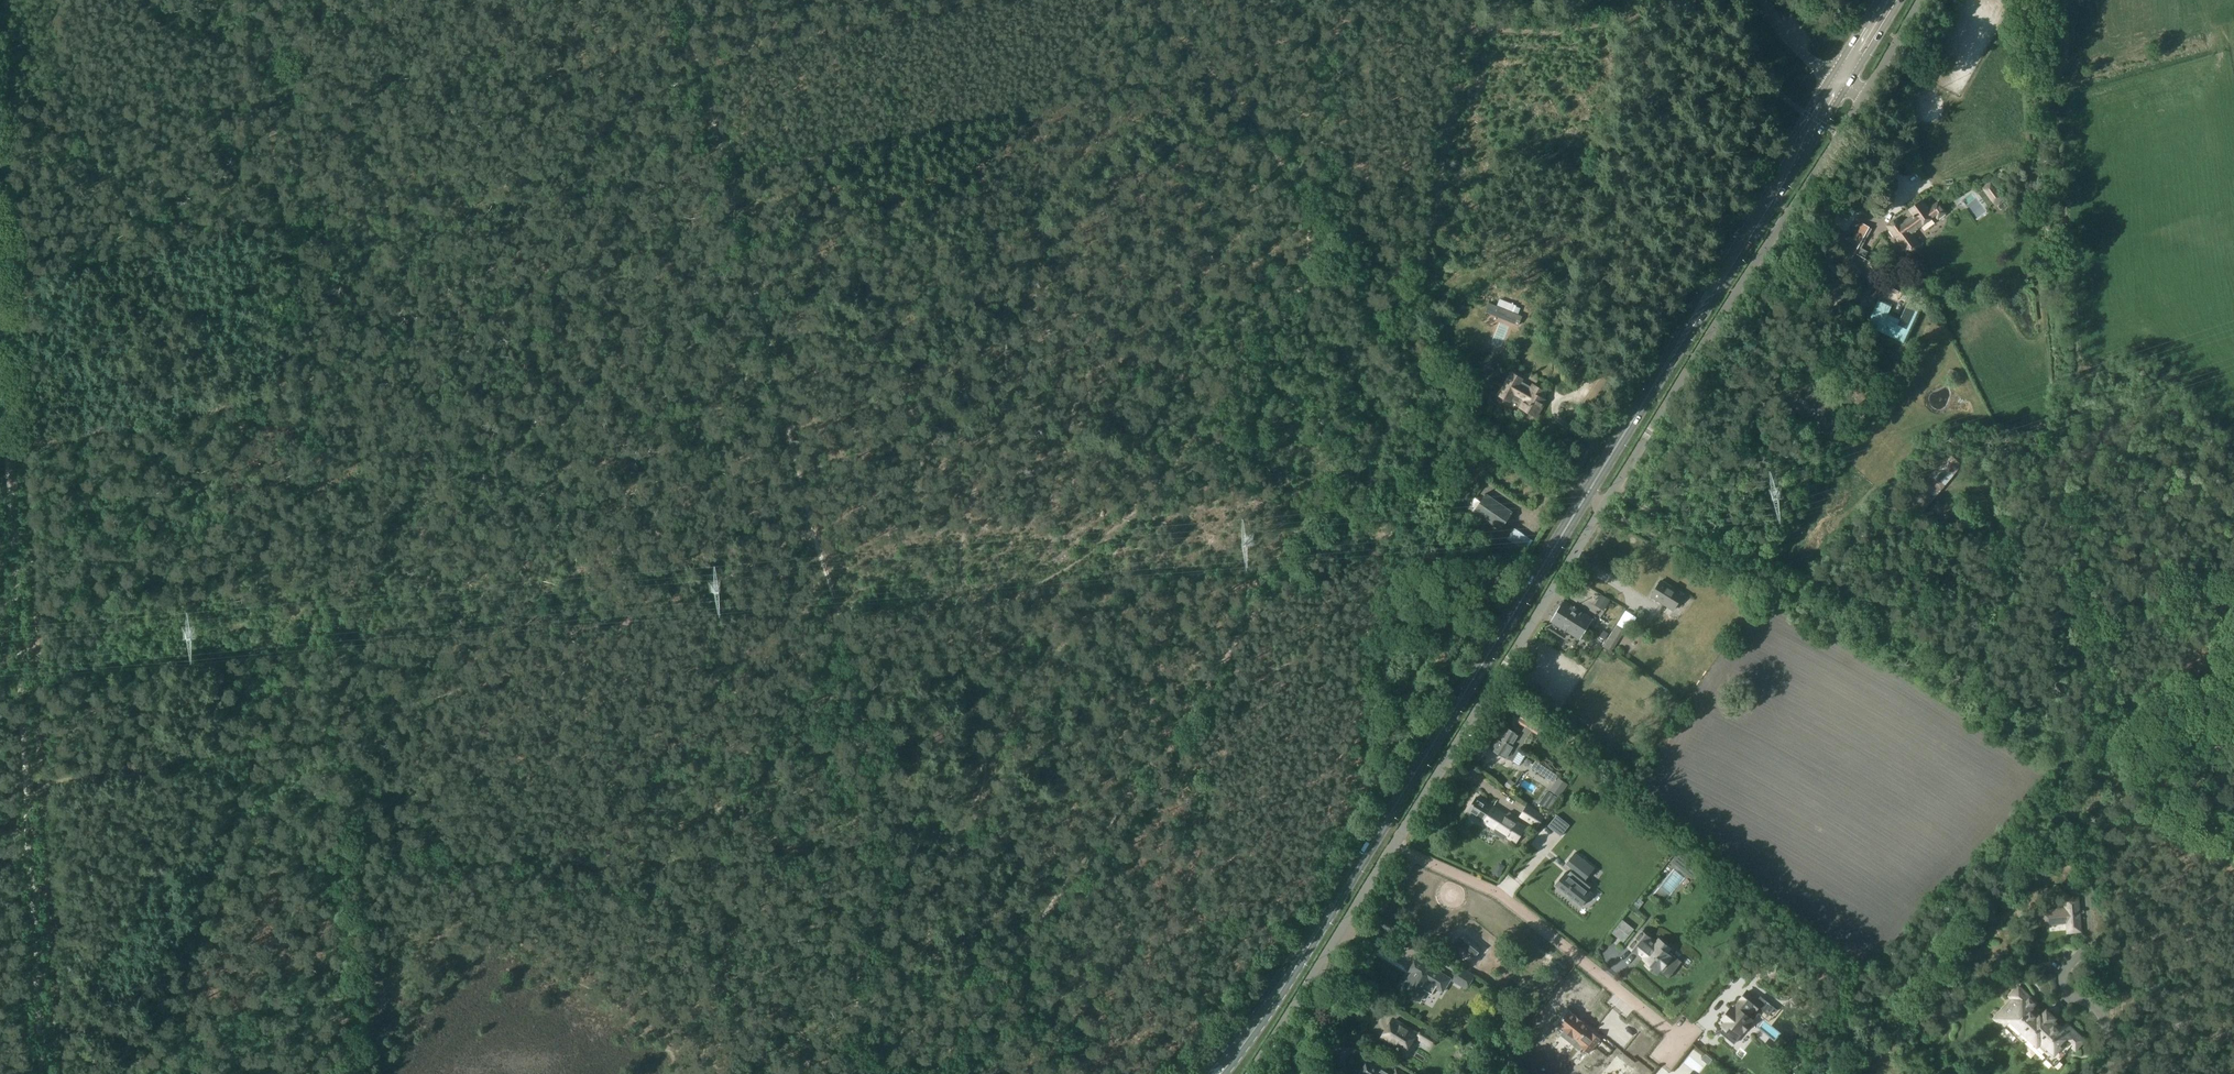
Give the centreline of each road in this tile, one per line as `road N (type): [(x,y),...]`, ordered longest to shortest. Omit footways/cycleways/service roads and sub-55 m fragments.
road 1 (track): [(927,1073),(1226,656),(1289,575),(1373,497),(1360,443),(1285,395),(1271,370),(1310,275),(1305,207),(1247,108),(1147,0)]
road 2 (unclassified): [(1247,1073),(1709,339)]
road 3 (track): [(339,710),(306,386),(296,0)]
road 4 (track): [(2233,837),(2094,776),(1821,603),(1614,488)]
road 5 (primary): [(1333,905),(1674,351)]
road 6 (track): [(30,784),(0,177)]
road 7 (track): [(677,0),(725,157),(813,523)]
road 8 (track): [(813,523),(881,794),(838,1030)]
road 9 (track): [(813,523),(339,710)]
road 10 (track): [(1480,0),(1427,277),(1412,316),(1393,331),(1310,275)]
road 11 (track): [(339,710),(30,784)]
road 12 (primary): [(1831,78),(1696,297),(1674,351)]
road 13 (primary): [(1674,351),(1846,90)]
road 14 (unclassified): [(1862,100),(1709,339)]
road 15 (track): [(359,948),(353,787),(339,710)]
road 16 (track): [(359,953),(177,1068),(155,1073)]
road 17 (track): [(46,1073),(34,855)]
road 18 (primary): [(1333,905),(1202,1073)]
road 19 (primary): [(1226,1073),(1333,905)]
road 20 (track): [(2233,640),(2103,780)]
road 21 (track): [(369,1073),(359,948)]

